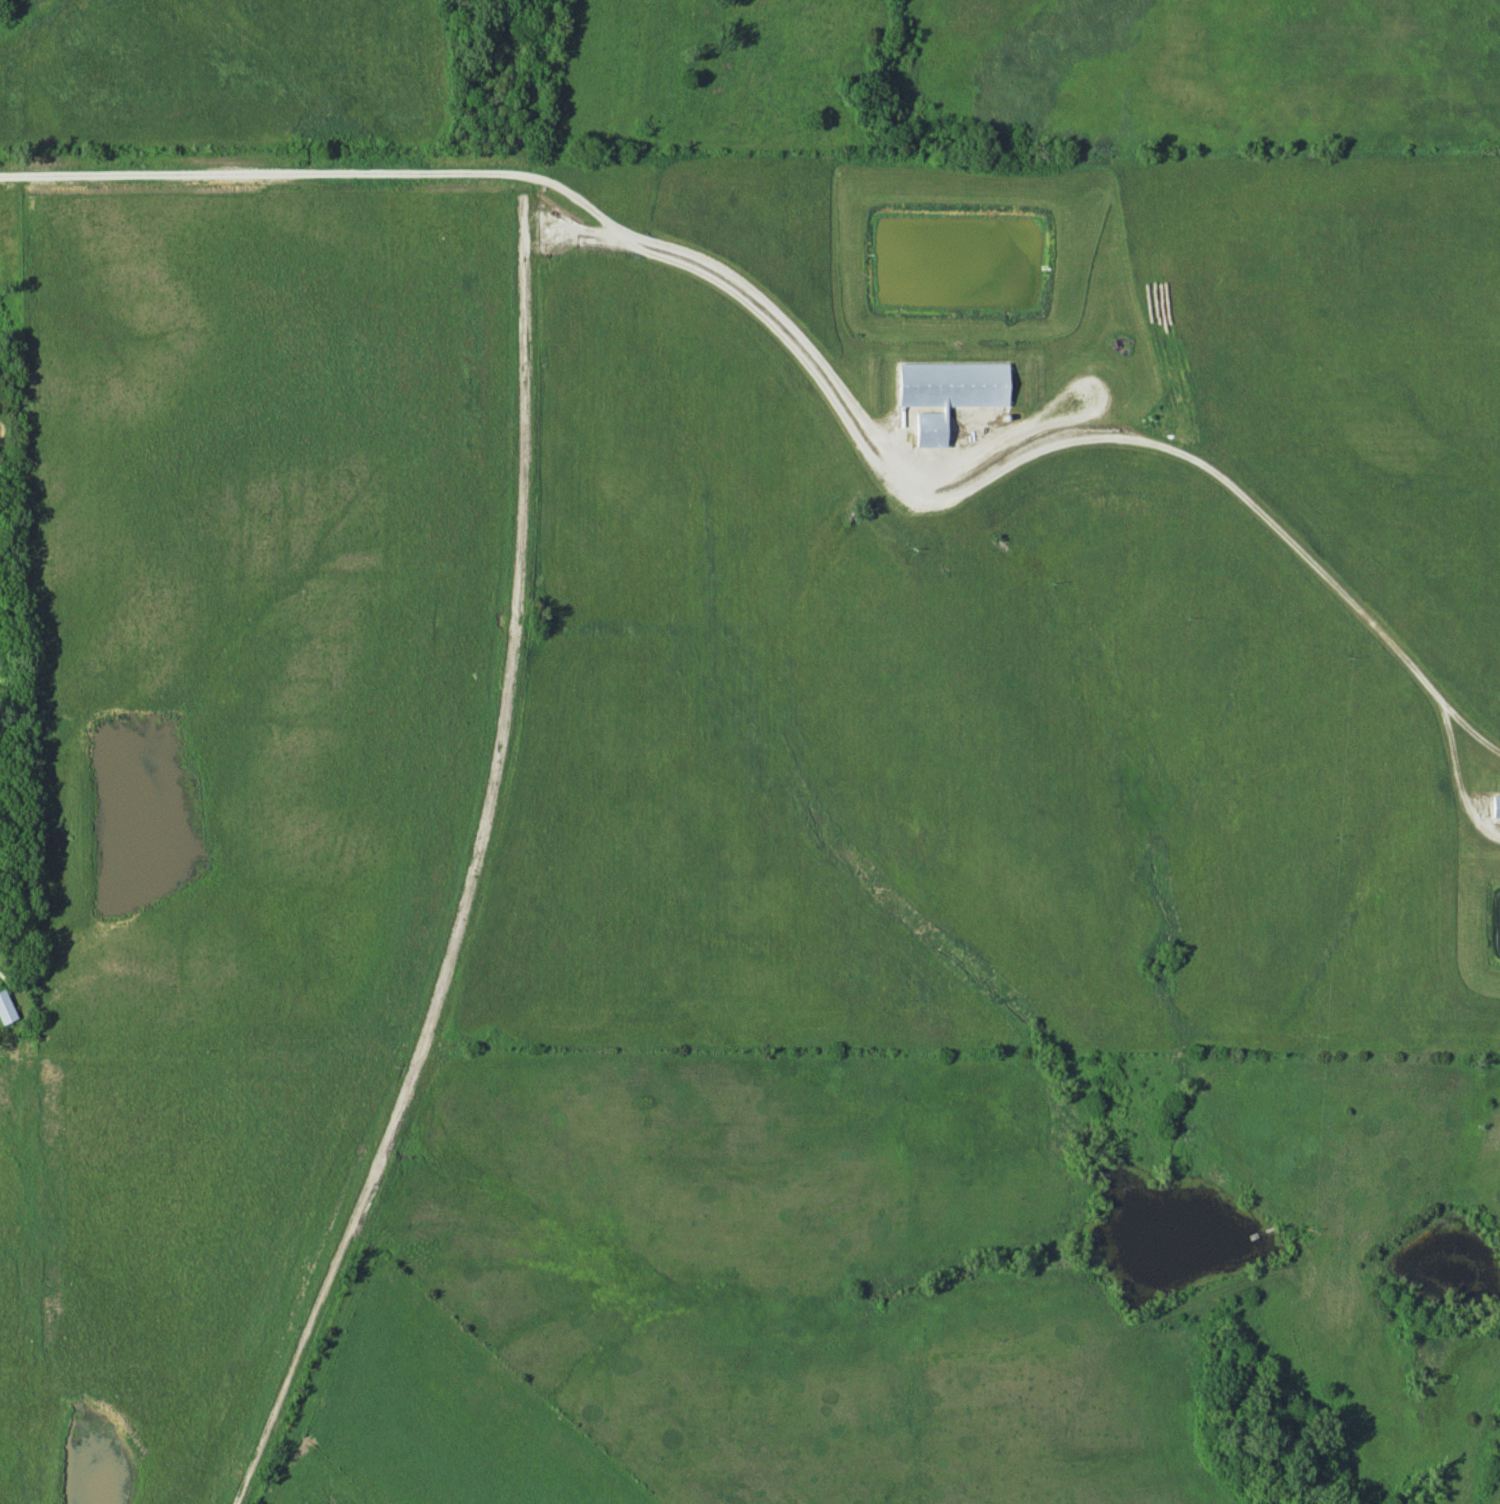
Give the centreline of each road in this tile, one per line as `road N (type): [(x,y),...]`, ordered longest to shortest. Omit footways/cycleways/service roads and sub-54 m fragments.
road 1 (residential): [(241,1503),(425,1044),(500,758),(525,488),(522,210),(541,0)]

